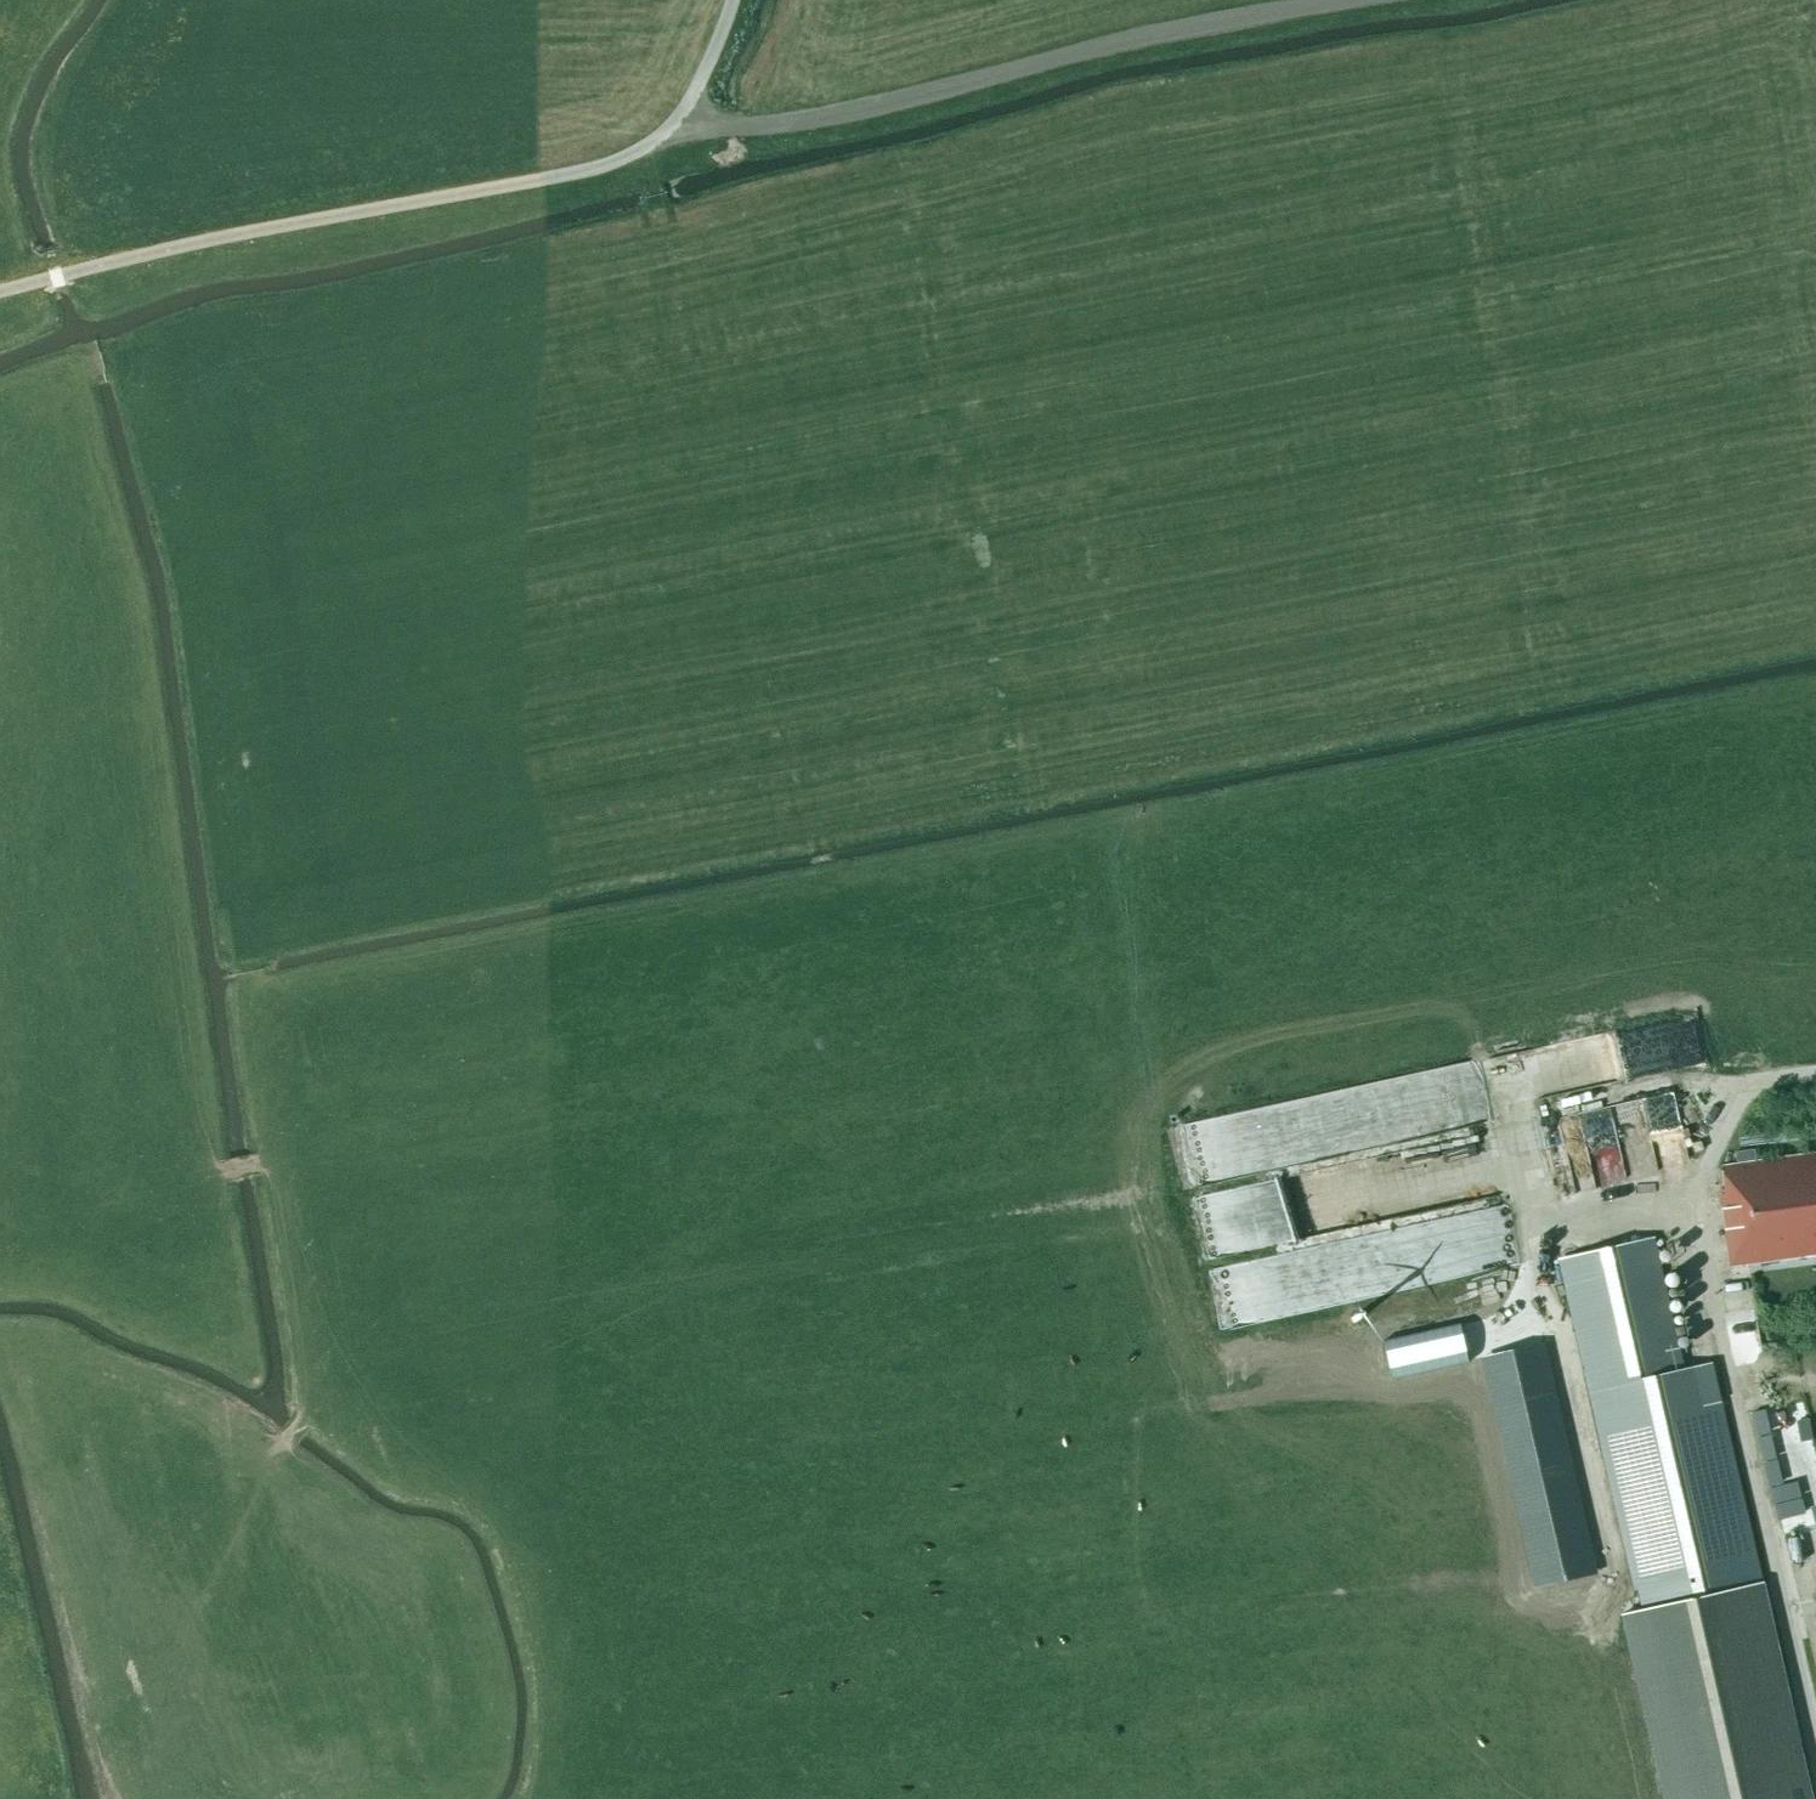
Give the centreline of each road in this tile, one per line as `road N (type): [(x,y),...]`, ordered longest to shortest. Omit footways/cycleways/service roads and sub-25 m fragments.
road 1 (unclassified): [(0,292),(248,229),(609,163),(681,116),(733,0)]

